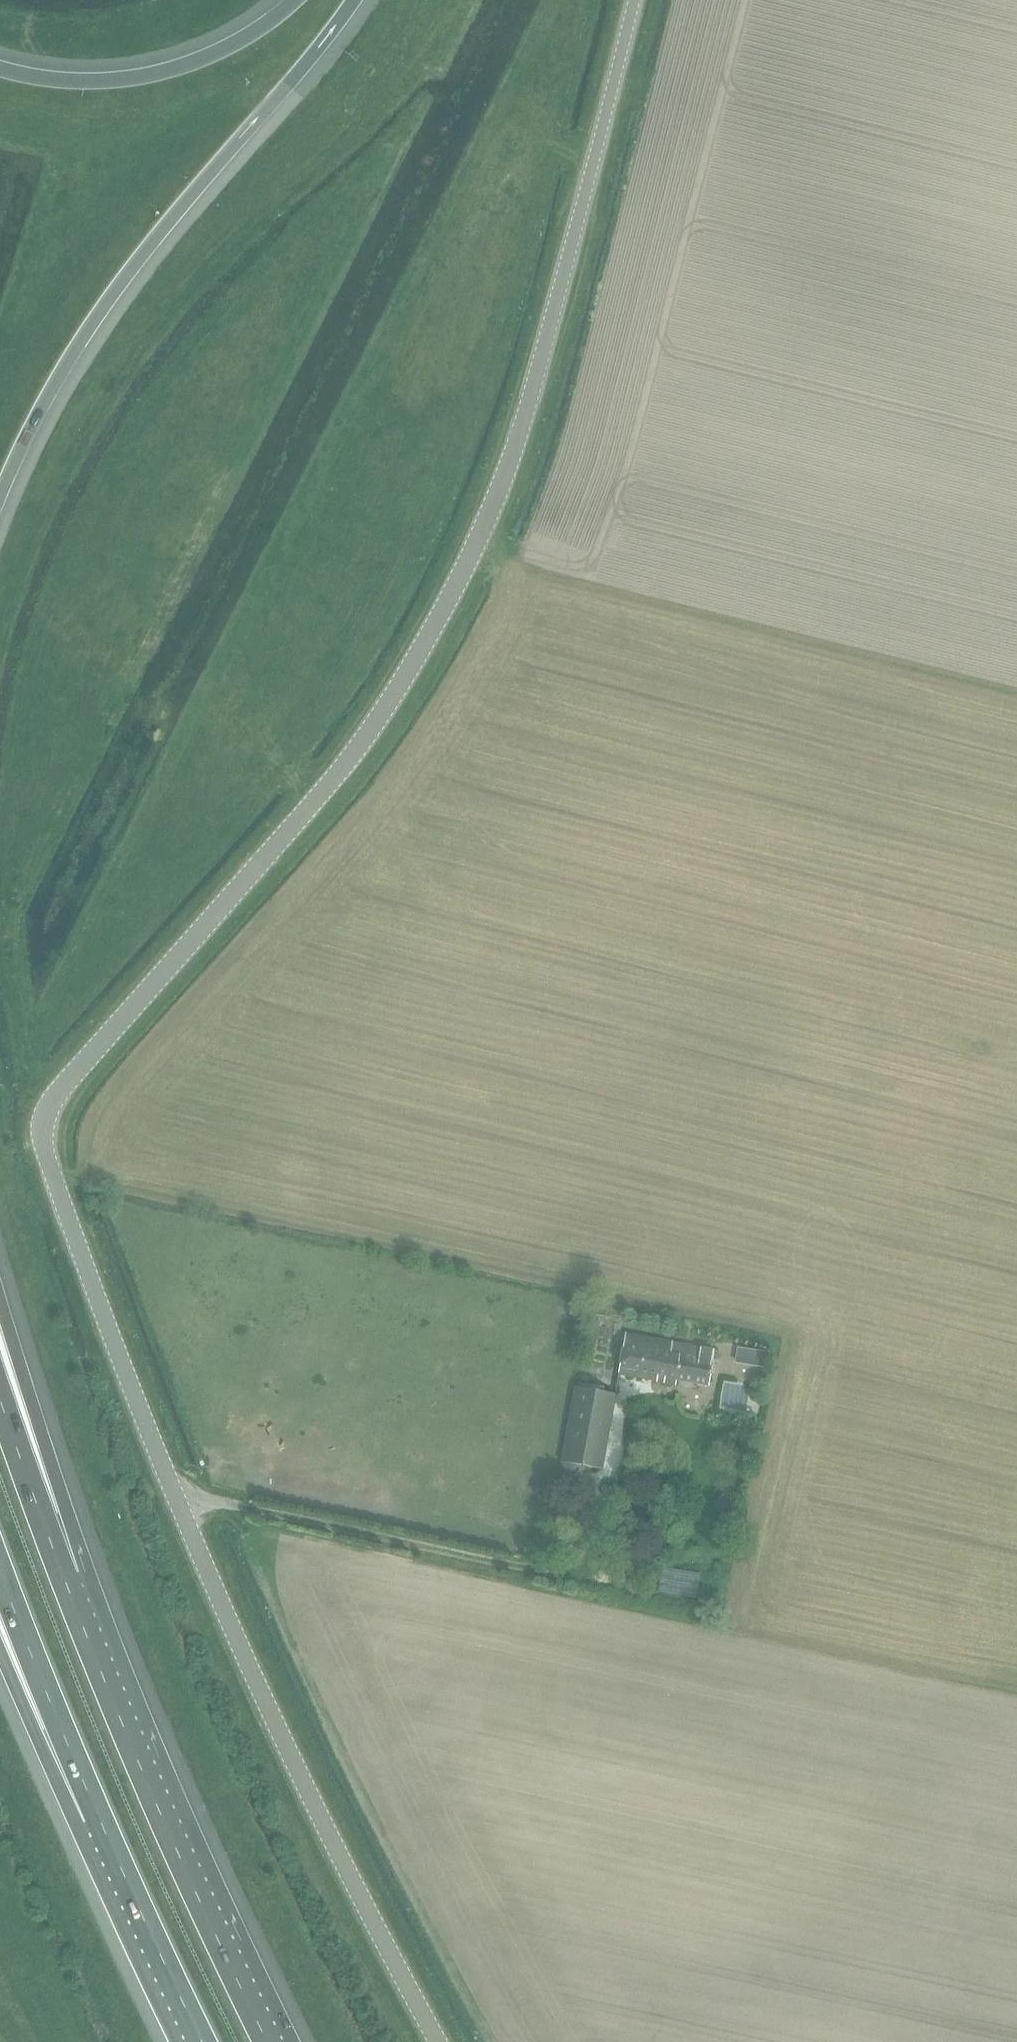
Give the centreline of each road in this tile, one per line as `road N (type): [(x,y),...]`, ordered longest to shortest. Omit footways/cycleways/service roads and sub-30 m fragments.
road 1 (unclassified): [(441,2041),(261,1699),(144,1424),(40,1140),(52,1104),(308,814),(371,730),(489,528),(629,0)]
road 2 (motorway): [(0,505),(45,406),(120,289),(320,57),(358,0)]
road 3 (motorway): [(269,2041),(137,1758),(66,1582)]
road 4 (motorway): [(297,0),(242,43),(165,73),(95,82),(0,68)]
road 5 (motorway): [(66,1582),(45,1447),(0,1298)]
road 6 (motorway): [(0,1571),(97,1813)]
road 7 (motorway): [(97,1813),(204,2041)]
road 8 (motorway): [(66,1582),(0,1391)]
road 9 (motorway): [(0,1640),(97,1813)]

